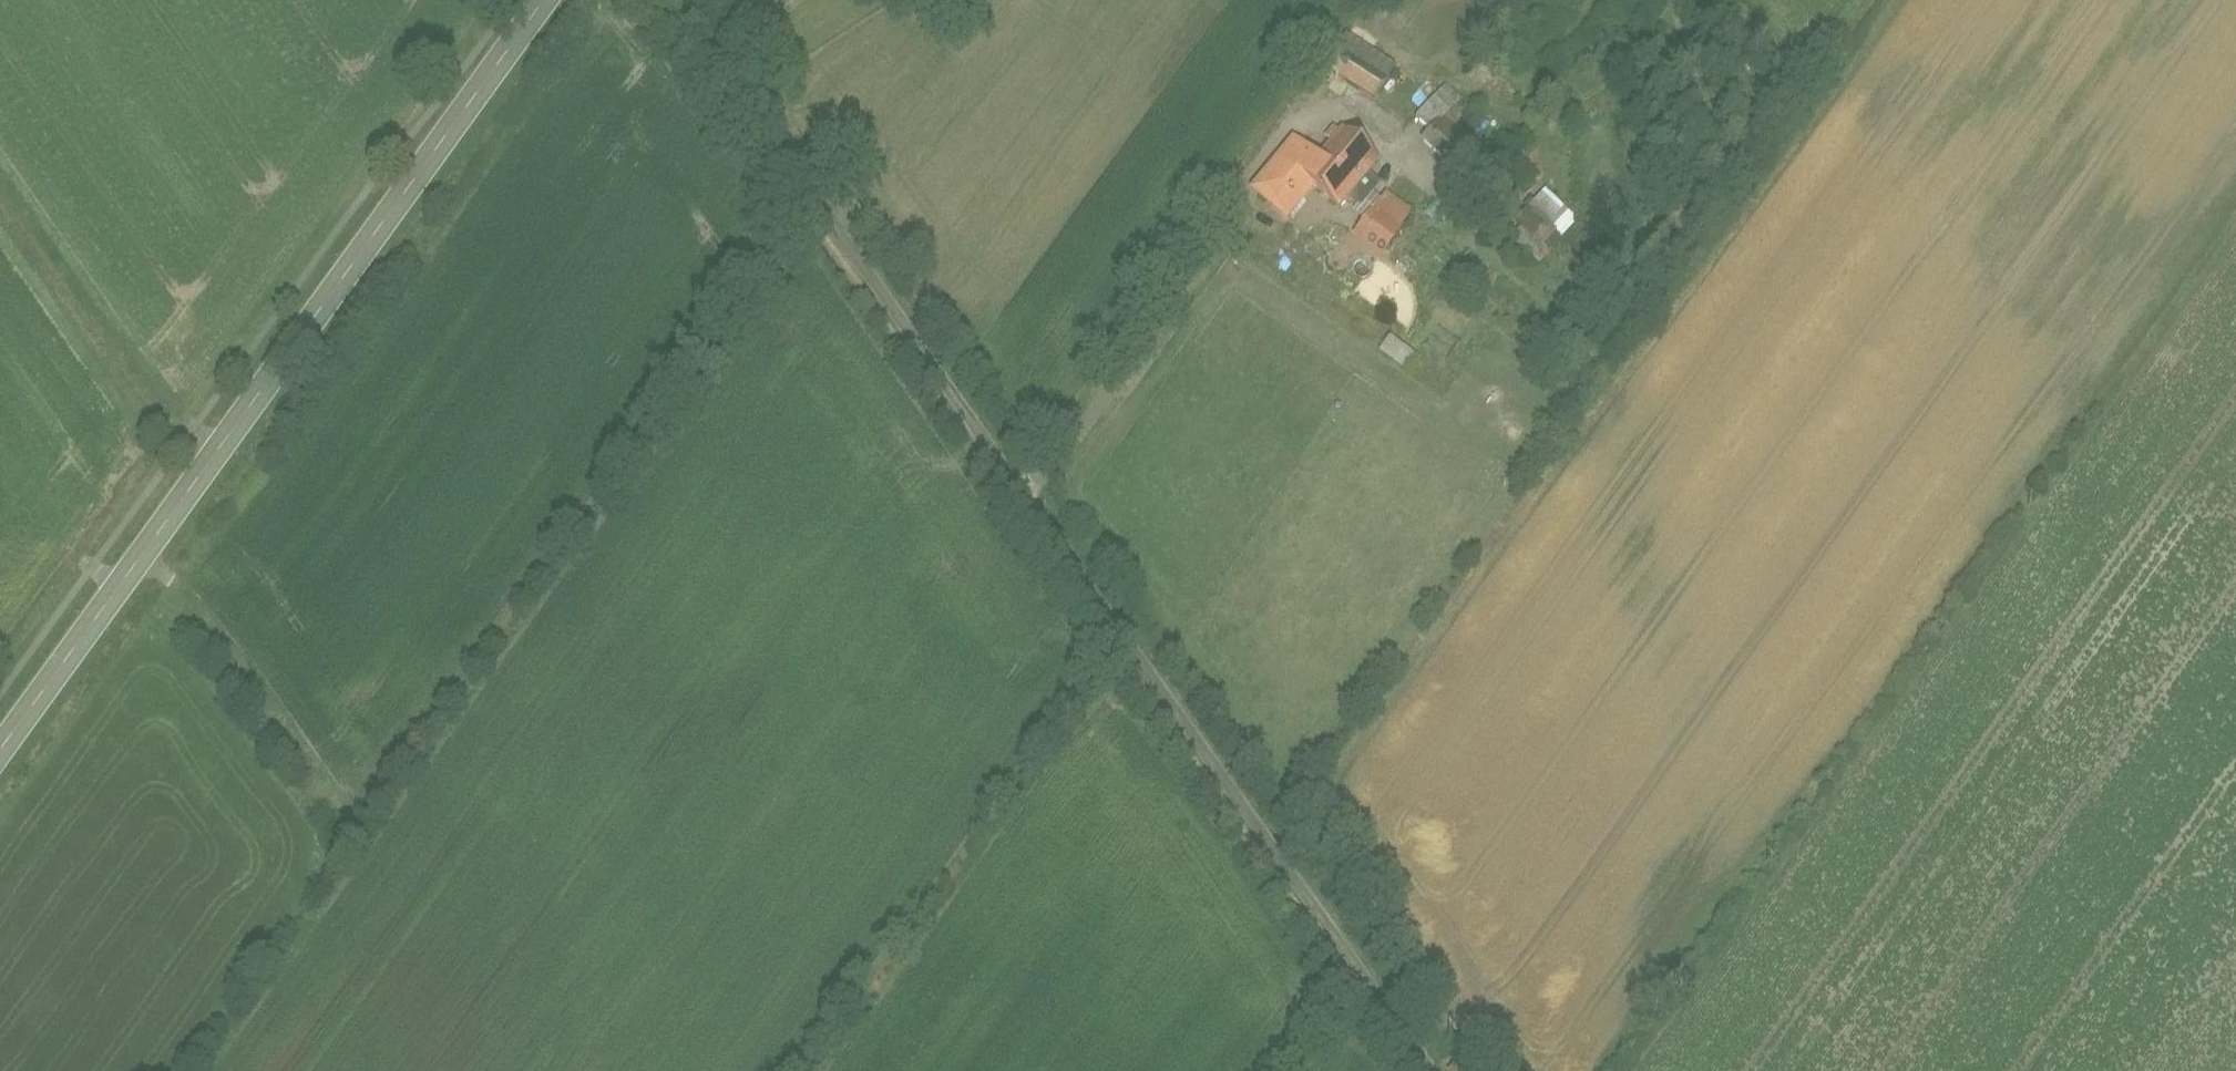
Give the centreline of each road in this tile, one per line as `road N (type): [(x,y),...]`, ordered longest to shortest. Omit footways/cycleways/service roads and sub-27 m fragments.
road 1 (residential): [(1427,1070),(663,0)]
road 2 (secondary): [(0,751),(545,0)]

